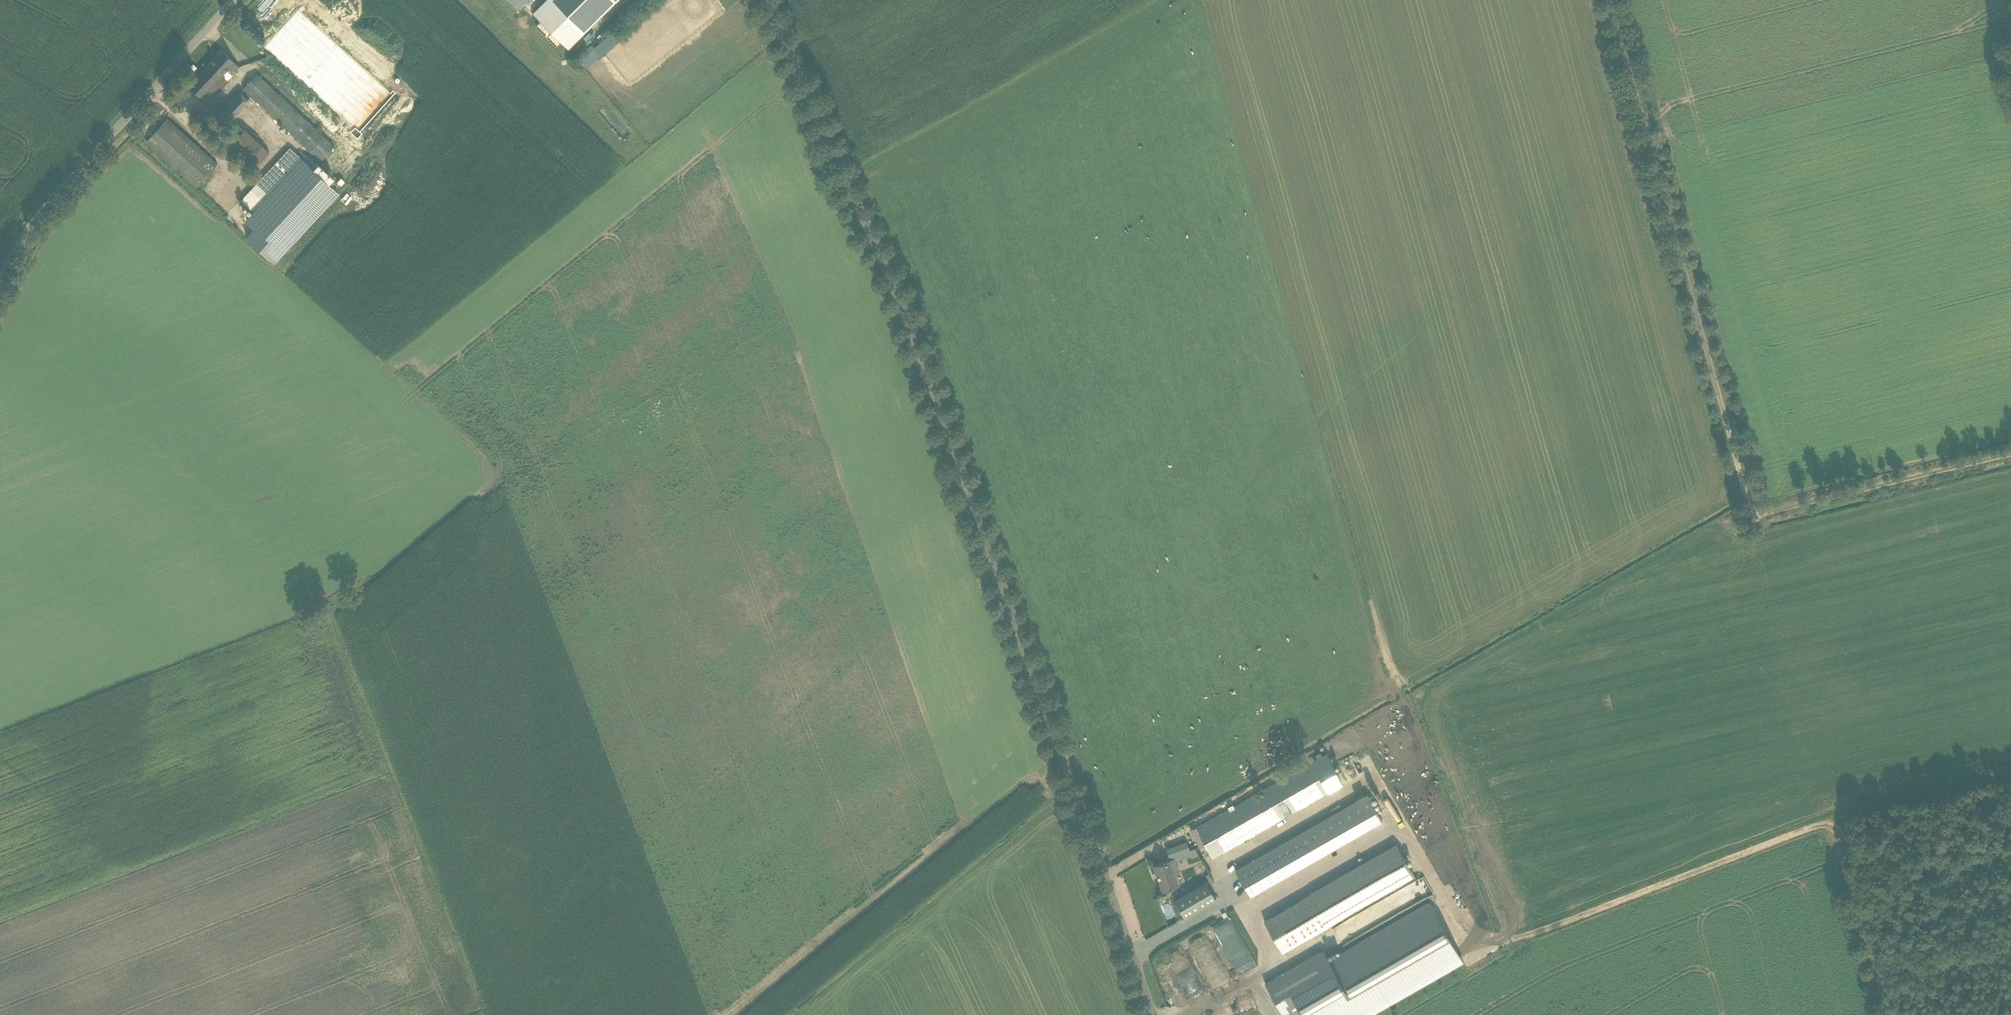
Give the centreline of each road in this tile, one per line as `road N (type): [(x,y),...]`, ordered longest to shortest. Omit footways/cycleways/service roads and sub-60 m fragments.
road 1 (unclassified): [(1154,1014),(911,326),(769,0)]
road 2 (unclassified): [(1751,518),(1610,0)]
road 3 (unclassified): [(0,275),(32,224),(232,0)]
road 4 (track): [(1751,518),(2010,453)]

